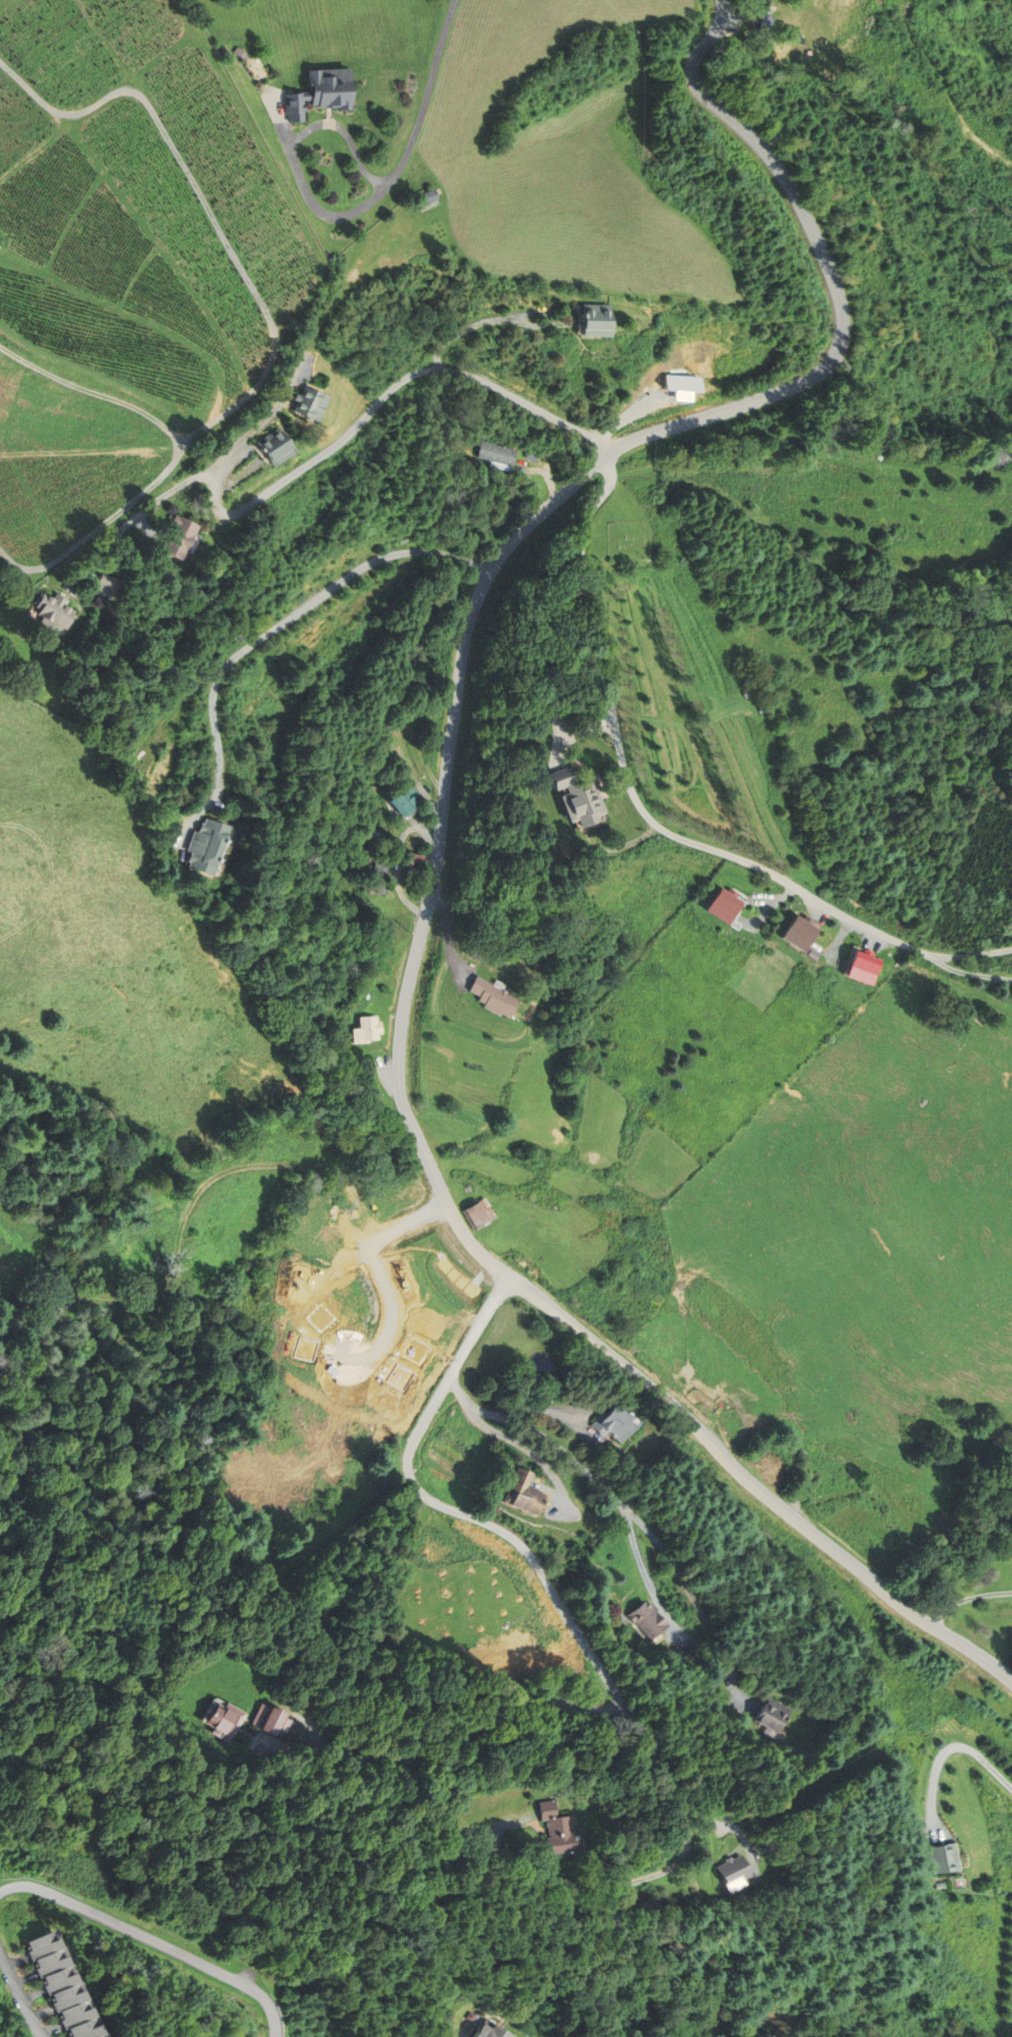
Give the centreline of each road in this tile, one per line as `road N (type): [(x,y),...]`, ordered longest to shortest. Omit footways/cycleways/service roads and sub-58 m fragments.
road 1 (tertiary): [(1011,1679),(897,1601),(751,1481),(672,1403),(479,1251),(448,1203),(401,1095),(405,1006),(437,868),(456,701),(490,576),(537,517),(608,453),(664,426),(814,378),(847,344),(849,310),(803,193),(770,144),(701,84),(702,61),(731,24),(731,0)]
road 2 (residential): [(514,1279),(421,1428),(409,1470),(428,1498),(503,1531),(538,1566),(645,1737),(689,1842),(666,1871),(594,1889),(521,1871),(494,1846)]
road 3 (track): [(440,1184),(329,1168),(219,1174),(199,1191),(165,1276),(119,1301),(50,1289),(0,1265)]
road 4 (residential): [(451,1378),(490,1415),(547,1435),(612,1493),(663,1546),(711,1629)]
road 5 (residential): [(276,2036),(269,2003),(232,1977),(39,1889),(0,1893)]
road 6 (residential): [(448,1203),(371,1242),(392,1313),(376,1350),(351,1358)]

